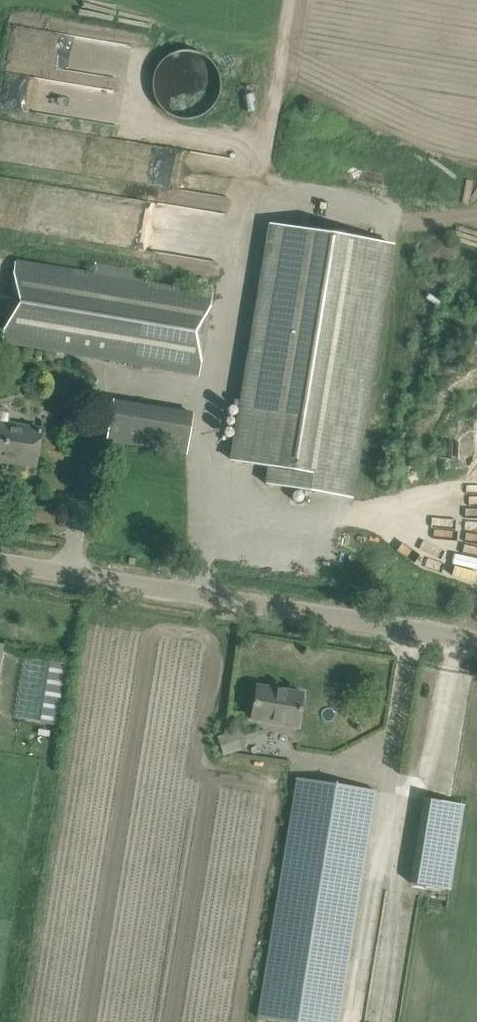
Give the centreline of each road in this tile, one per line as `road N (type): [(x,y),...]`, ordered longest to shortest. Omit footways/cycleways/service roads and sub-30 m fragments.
road 1 (unclassified): [(476,641),(0,561)]
road 2 (track): [(357,1021),(414,630)]

